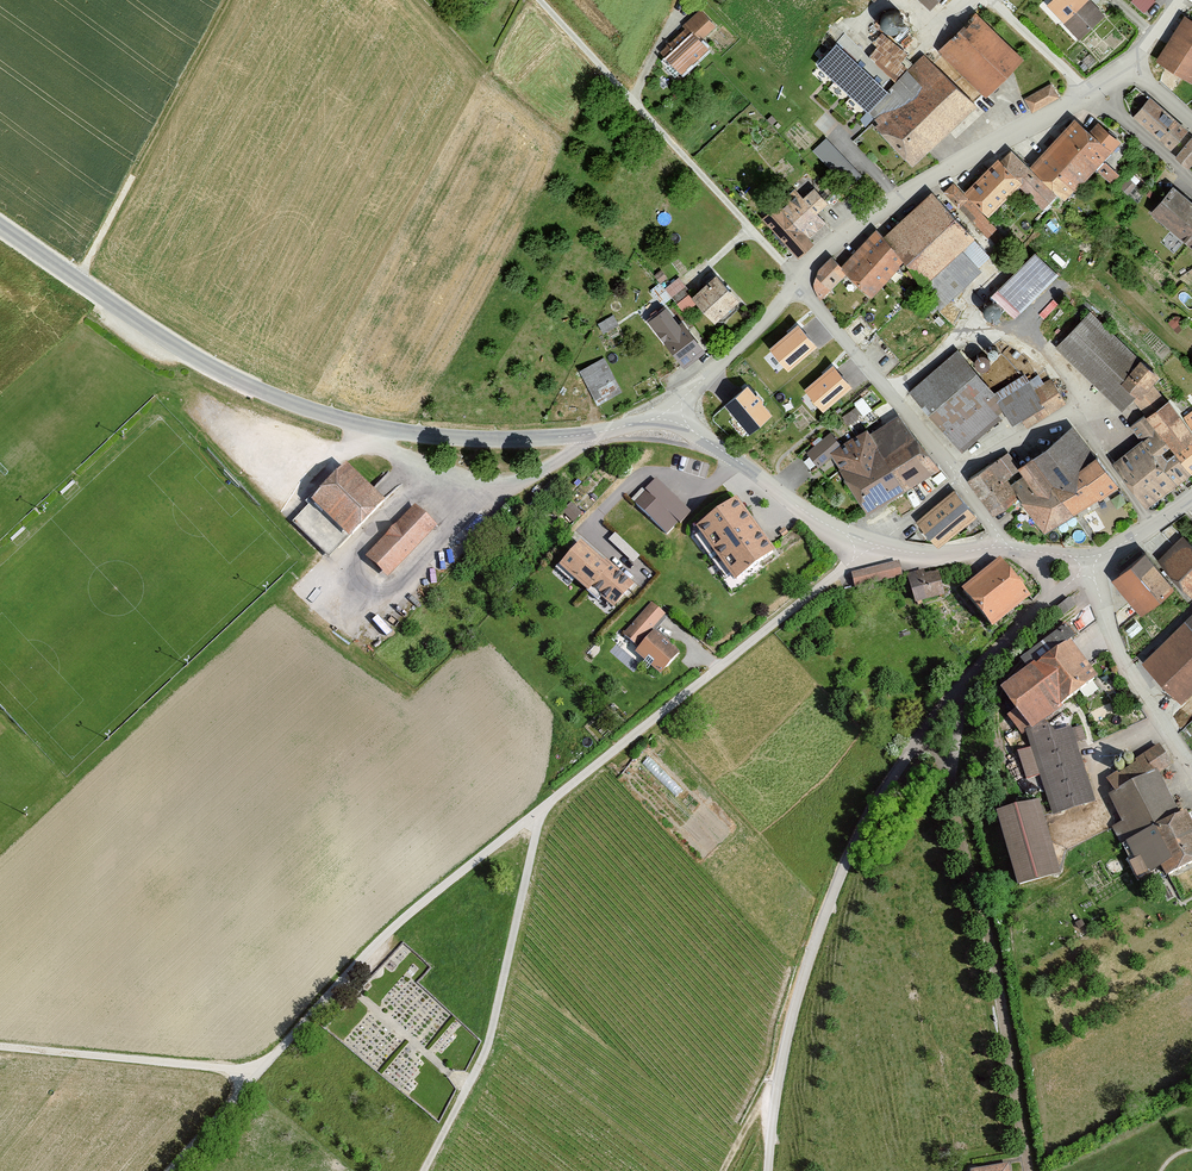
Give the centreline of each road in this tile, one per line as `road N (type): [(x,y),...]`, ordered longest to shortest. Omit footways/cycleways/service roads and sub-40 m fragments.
road 1 (track): [(874,546),(408,914),(169,1170)]
road 2 (tertiary): [(664,427),(496,443),(310,412),(215,369),(0,228)]
road 3 (unclassified): [(767,1170),(794,1007),(844,859),(931,722),(1052,592)]
road 4 (track): [(427,1170),(492,1045),(542,808)]
road 5 (residential): [(798,280),(538,0)]
road 6 (residential): [(798,280),(865,217),(1091,94)]
road 7 (residential): [(958,480),(1082,406),(1155,524)]
road 8 (track): [(259,1071),(0,1046)]
road 9 (residential): [(958,480),(798,280)]
road 10 (tertiary): [(874,546),(797,508),(708,444),(664,427)]
road 11 (residential): [(664,427),(798,280)]
road 12 (tertiary): [(1014,550),(943,556),(874,546)]
road 13 (residential): [(1091,94),(991,0)]
road 14 (residential): [(1191,187),(1091,94)]

